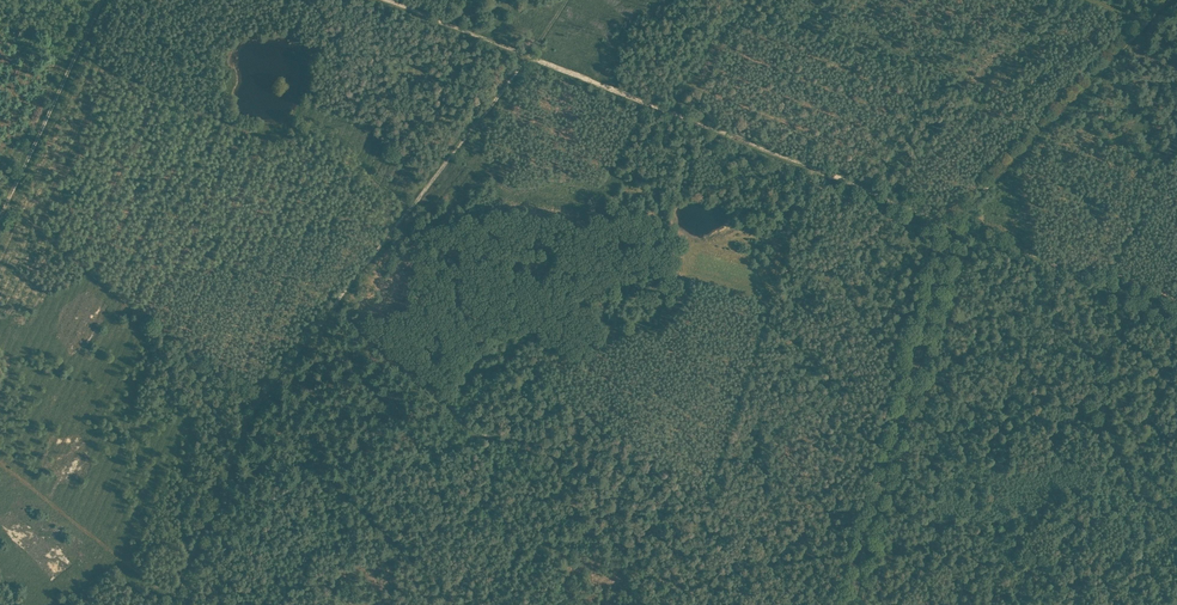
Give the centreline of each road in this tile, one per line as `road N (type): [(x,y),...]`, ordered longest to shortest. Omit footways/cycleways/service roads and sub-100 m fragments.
road 1 (track): [(1159,0),(952,221),(848,604)]
road 2 (track): [(1064,268),(531,56)]
road 3 (track): [(336,309),(482,434),(534,438),(552,453),(569,497),(595,499),(616,543),(650,566),(687,575),(676,604)]
road 4 (track): [(821,170),(687,575)]
road 5 (track): [(531,56),(336,309)]
road 6 (track): [(260,408),(177,598)]
road 7 (track): [(424,196),(357,126),(265,139)]
road 8 (track): [(77,51),(0,216)]
road 9 (track): [(387,0),(531,56)]
road 10 (track): [(260,408),(336,309)]
road 11 (track): [(1176,312),(1064,268)]

